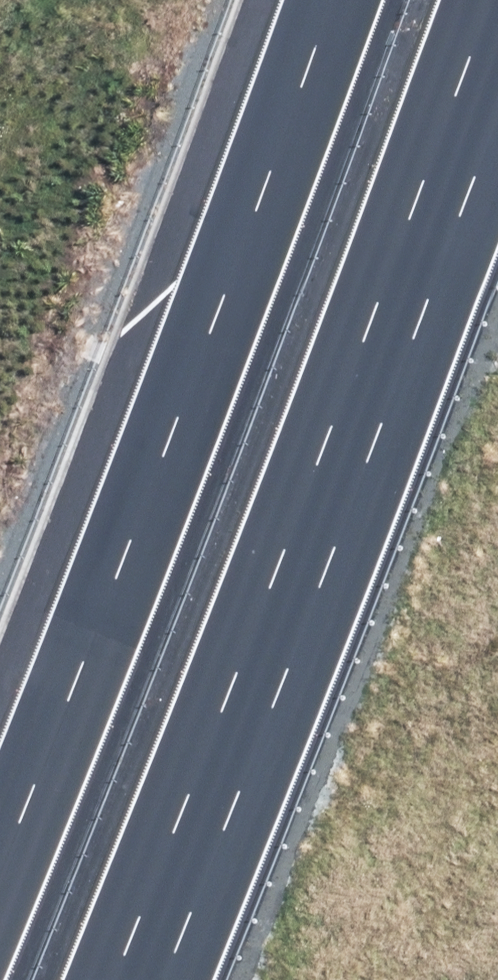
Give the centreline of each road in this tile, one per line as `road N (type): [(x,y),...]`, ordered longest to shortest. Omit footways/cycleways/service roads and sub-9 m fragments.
road 1 (motorway): [(497,3),(105,979)]
road 2 (motorway): [(0,761),(314,0)]

